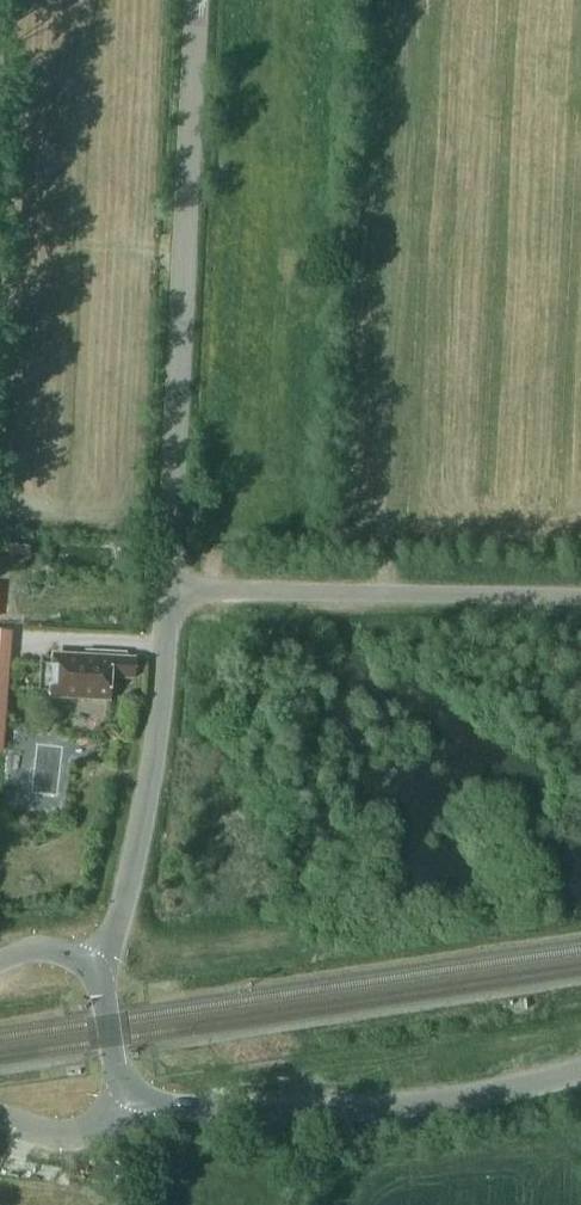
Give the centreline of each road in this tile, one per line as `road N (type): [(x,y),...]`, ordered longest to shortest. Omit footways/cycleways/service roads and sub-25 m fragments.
road 1 (unclassified): [(171,591),(200,0)]
road 2 (unclassified): [(580,1070),(471,1094),(290,1107),(172,1103),(134,1087)]
road 3 (unclassified): [(171,591),(580,596)]
road 4 (unclassified): [(90,969),(113,943),(137,845),(161,714),(171,591)]
road 5 (unclassified): [(0,1117),(71,1134),(99,1128),(134,1087)]
road 6 (unclassified): [(134,1087),(116,1064),(105,993),(90,969)]

